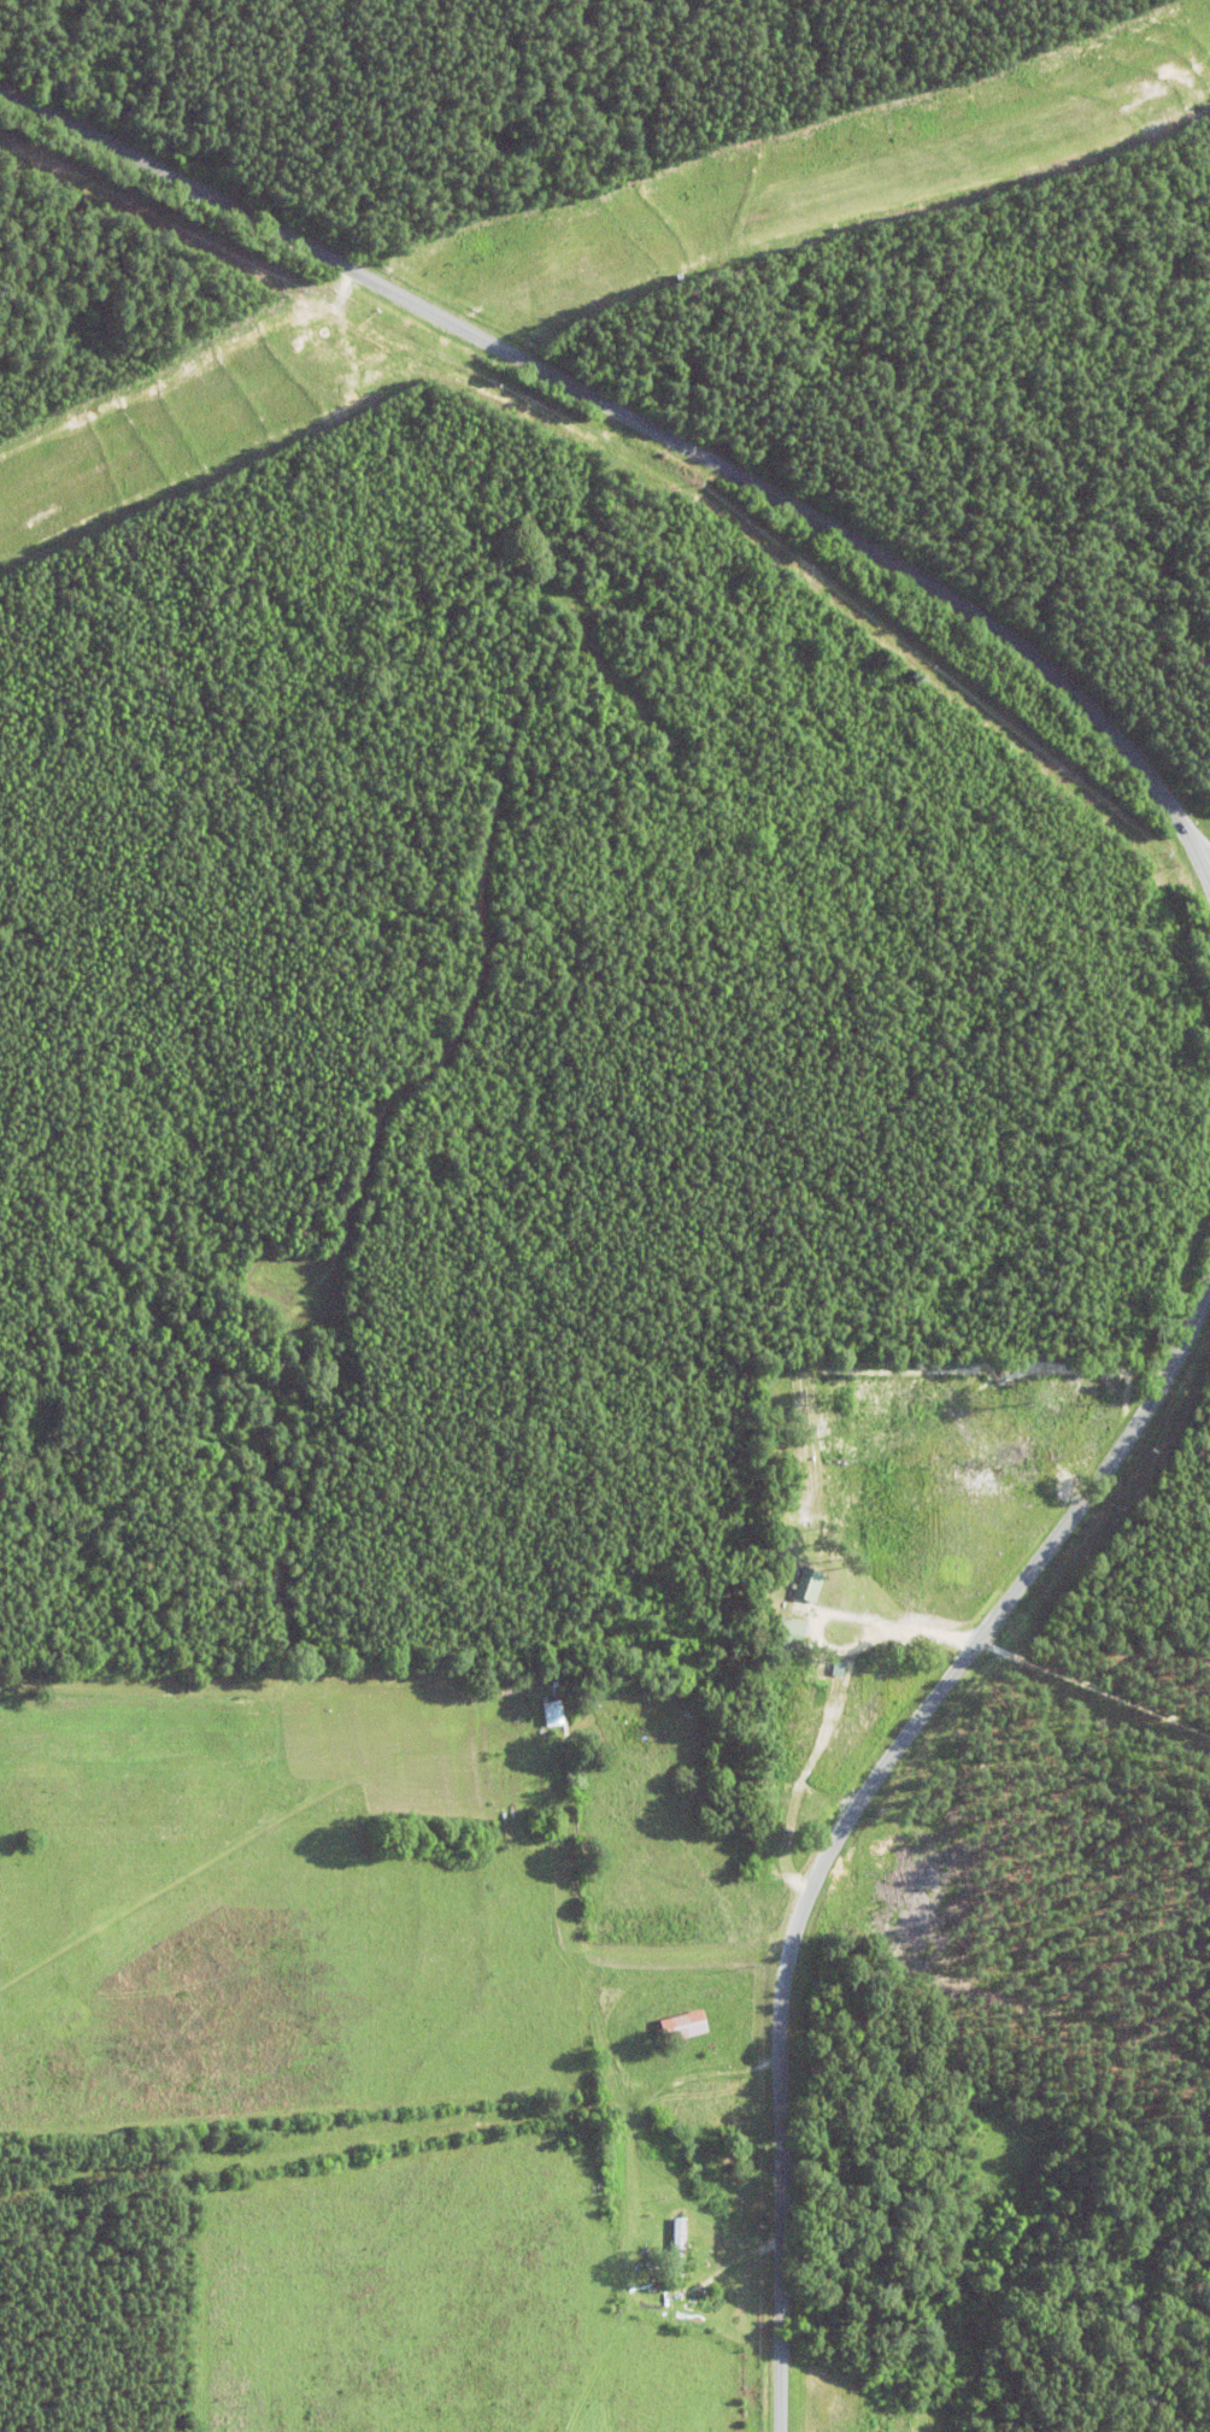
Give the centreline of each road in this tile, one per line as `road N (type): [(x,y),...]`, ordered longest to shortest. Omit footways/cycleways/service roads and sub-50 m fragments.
road 1 (tertiary): [(1198,842),(1146,770),(1034,659),(885,560),(309,243),(0,86)]
road 2 (tertiary): [(777,2431),(770,2029),(797,1904),(869,1773),(1120,1443),(1209,1278)]

